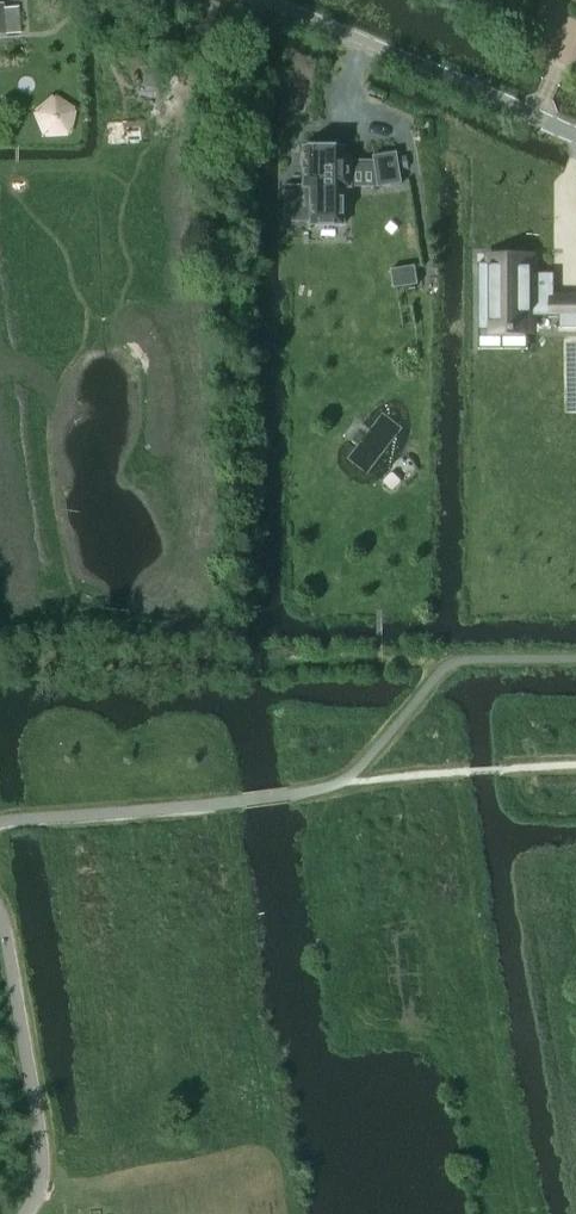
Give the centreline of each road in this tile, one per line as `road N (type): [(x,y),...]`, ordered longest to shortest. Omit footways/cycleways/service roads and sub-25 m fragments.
road 1 (residential): [(264,0),(575,137)]

